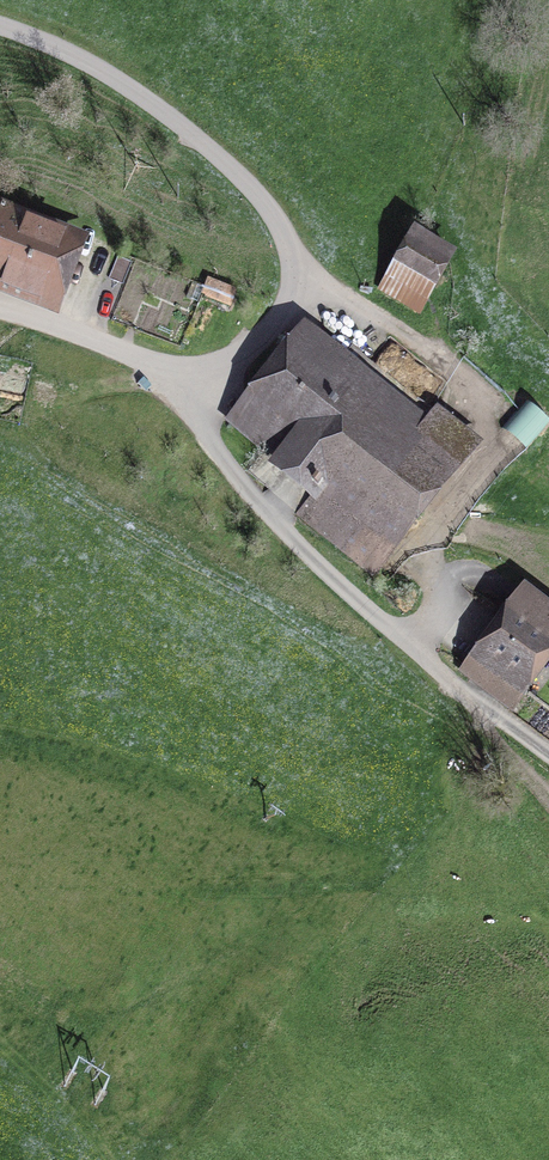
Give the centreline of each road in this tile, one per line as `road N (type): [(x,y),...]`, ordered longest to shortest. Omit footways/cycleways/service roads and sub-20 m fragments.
road 1 (track): [(0,310),(184,371),(213,366),(261,341),(284,316),(295,271),(278,223),(257,194),(187,130),(95,65),(0,26)]
road 2 (track): [(548,756),(464,699),(235,475),(184,371)]
road 3 (track): [(480,709),(548,807)]

